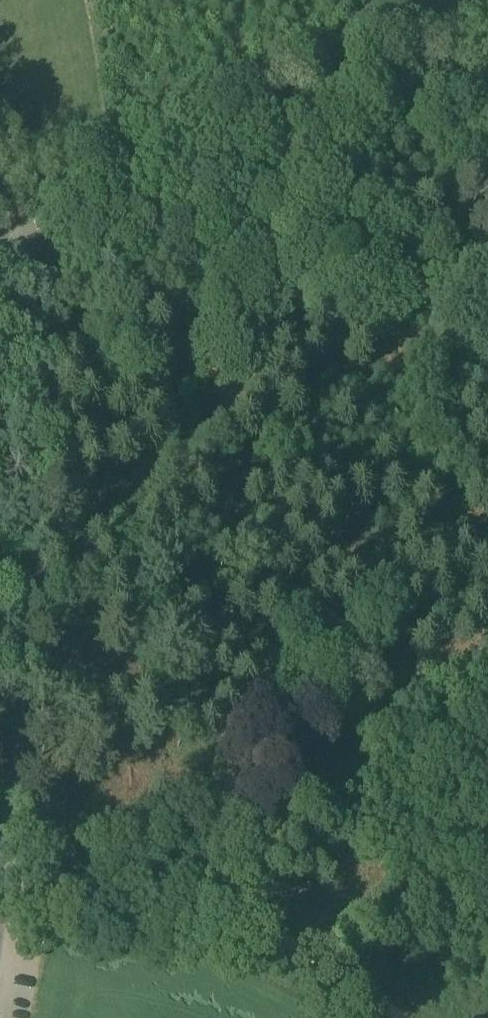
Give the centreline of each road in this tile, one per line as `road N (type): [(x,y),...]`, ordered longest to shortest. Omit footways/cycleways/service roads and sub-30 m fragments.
road 1 (tertiary): [(0,864),(25,330),(3,230)]
road 2 (unclassified): [(3,230),(487,55)]
road 3 (track): [(397,1017),(238,932),(0,895)]

